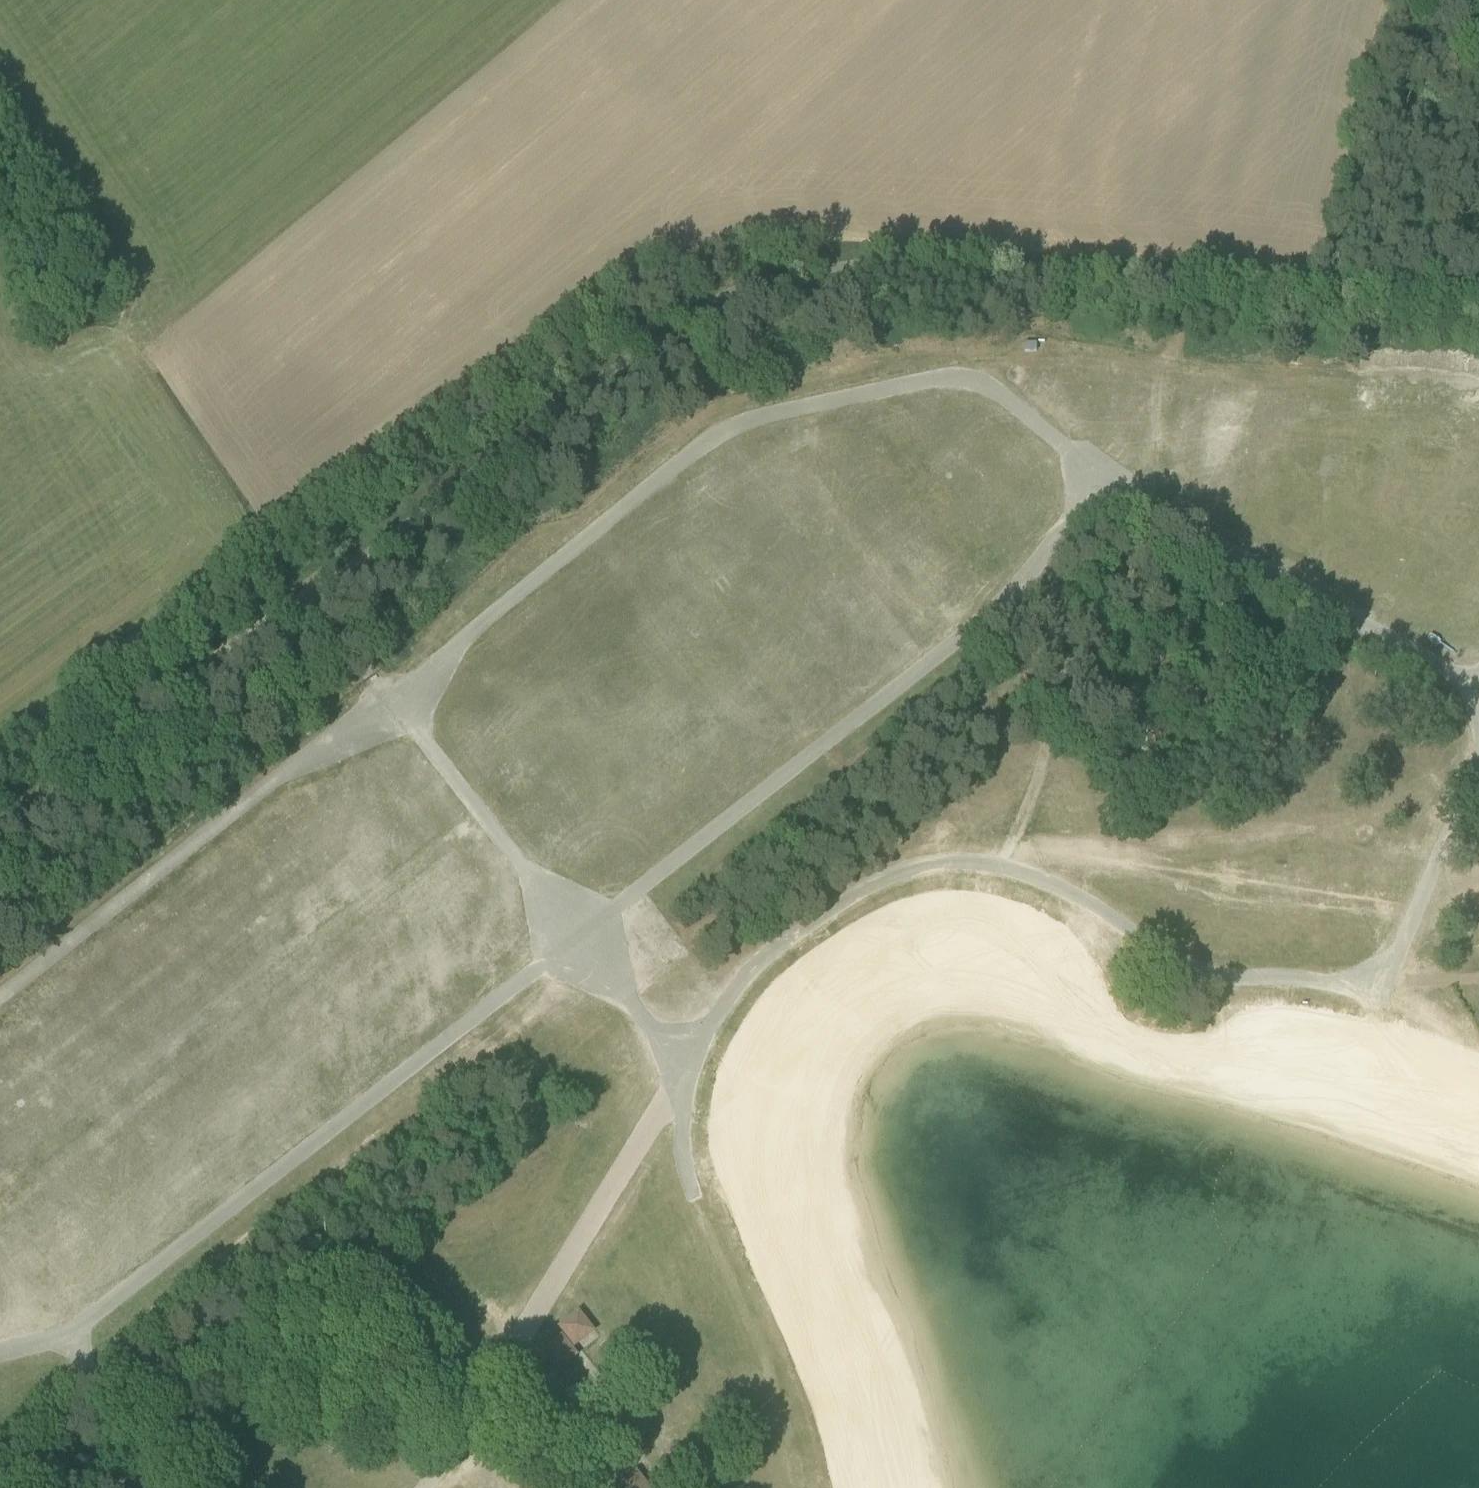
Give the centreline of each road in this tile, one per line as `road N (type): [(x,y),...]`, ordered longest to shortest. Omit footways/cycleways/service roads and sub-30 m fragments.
road 1 (unclassified): [(0,830),(327,582)]

